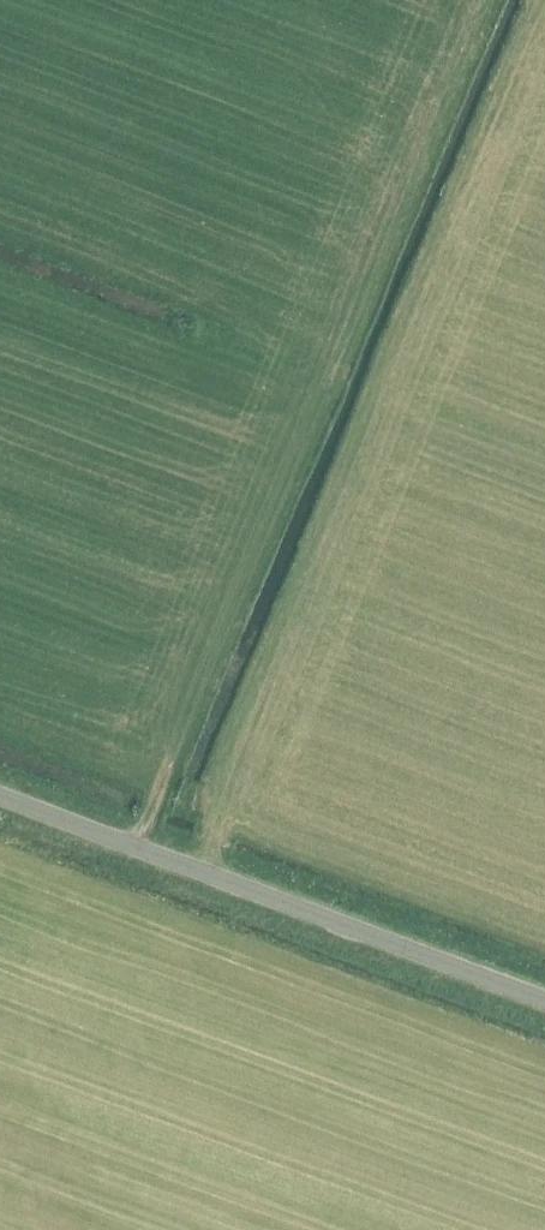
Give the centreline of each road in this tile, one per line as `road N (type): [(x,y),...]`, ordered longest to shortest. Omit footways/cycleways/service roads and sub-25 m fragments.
road 1 (unclassified): [(0,798),(544,1002)]

